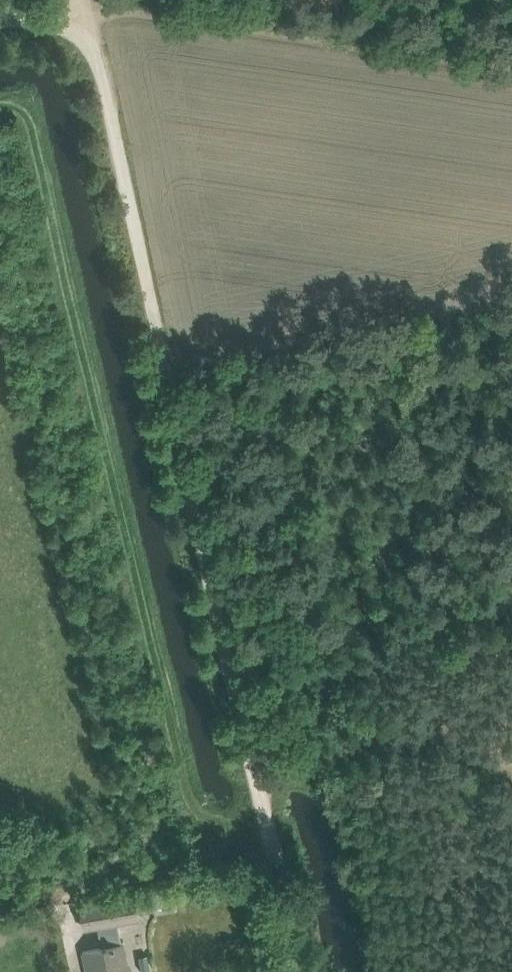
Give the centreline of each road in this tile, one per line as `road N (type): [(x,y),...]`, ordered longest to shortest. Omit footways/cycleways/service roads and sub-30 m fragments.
road 1 (track): [(289,906),(216,619),(90,16)]
road 2 (track): [(0,102),(24,113),(189,800),(215,821),(240,821),(261,805)]
road 3 (track): [(90,16),(131,9),(511,63)]
road 4 (track): [(363,971),(320,778),(299,770),(261,805)]

